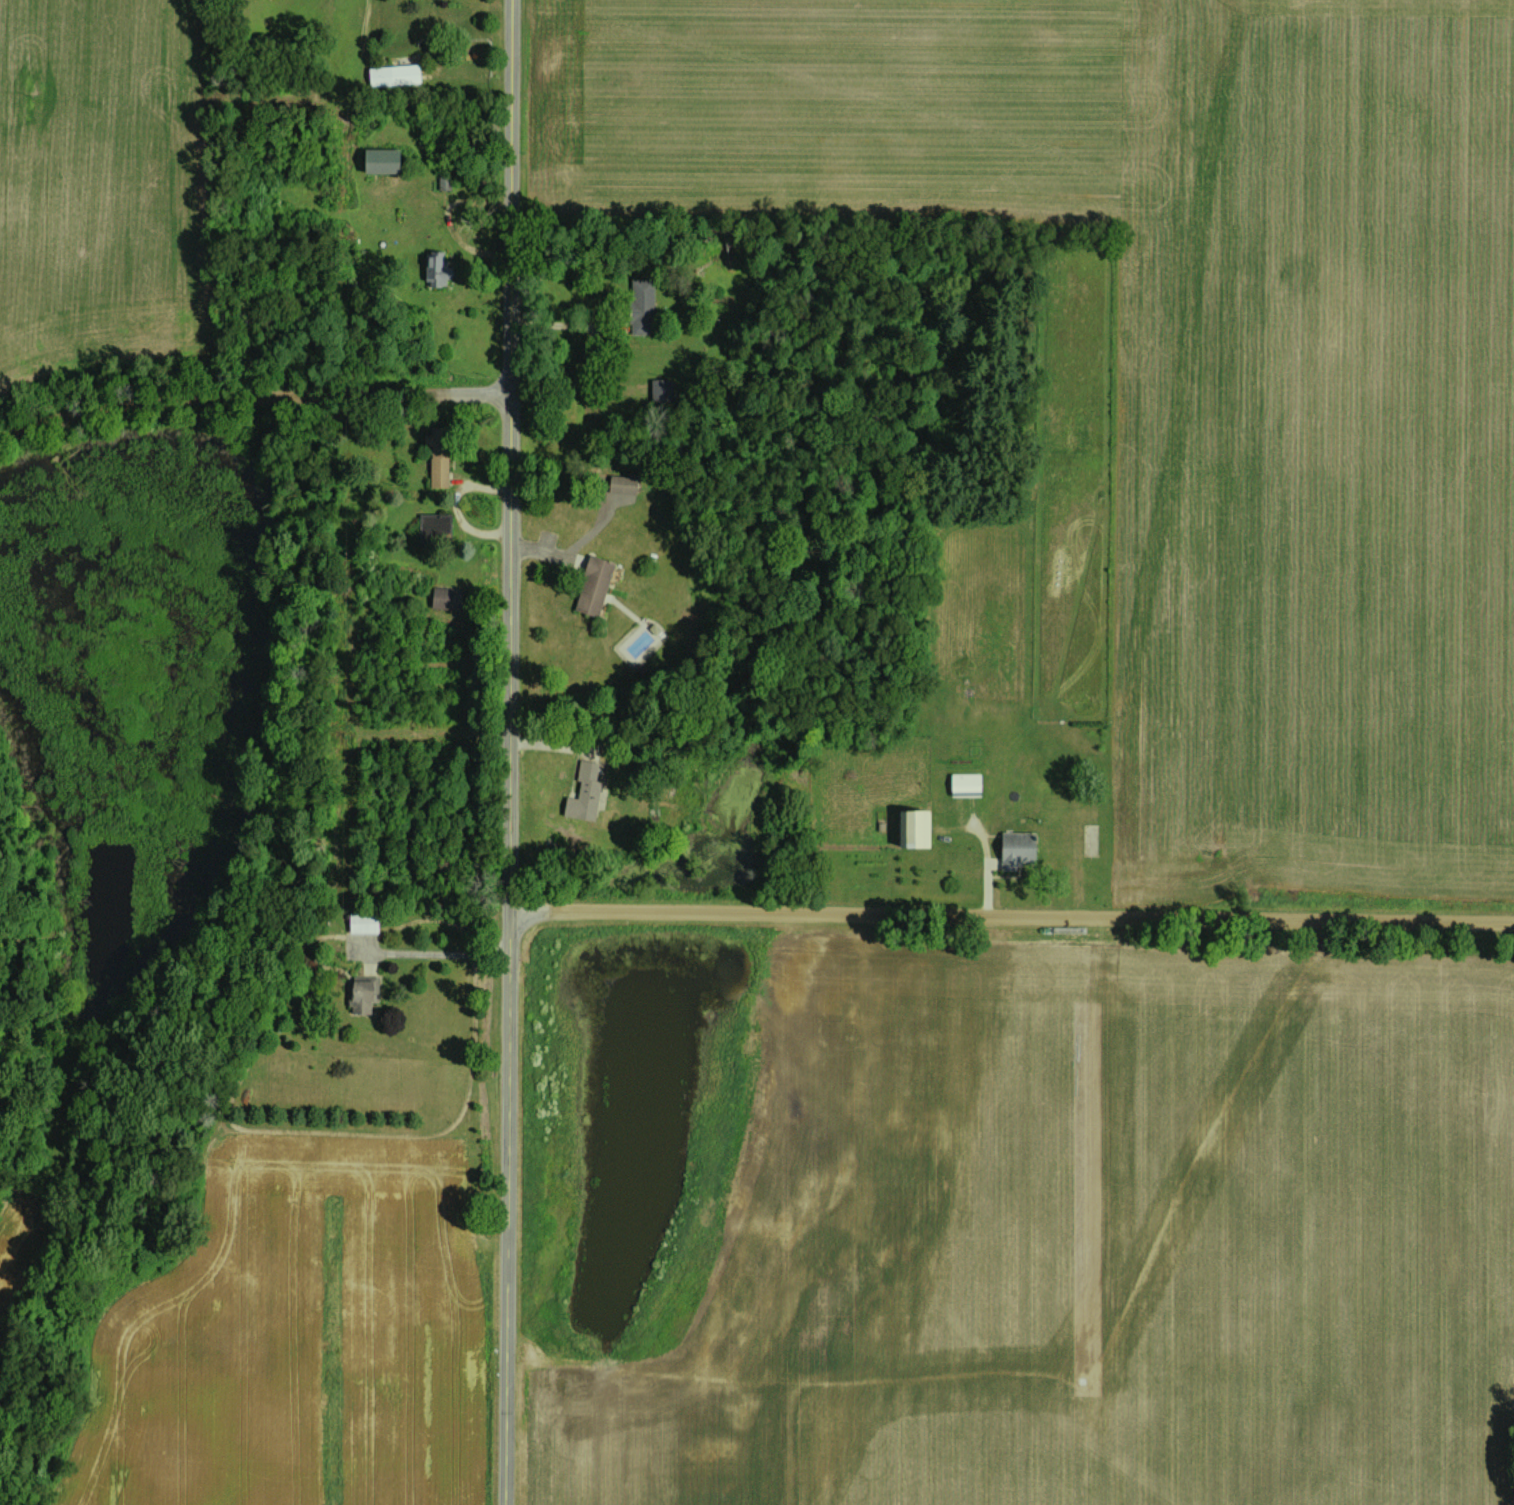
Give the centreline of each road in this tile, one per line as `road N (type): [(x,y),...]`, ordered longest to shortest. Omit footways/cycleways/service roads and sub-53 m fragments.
road 1 (tertiary): [(512,0),(506,1504)]
road 2 (residential): [(1513,920),(508,907)]
road 3 (residential): [(512,391),(299,388),(85,409),(0,438)]

